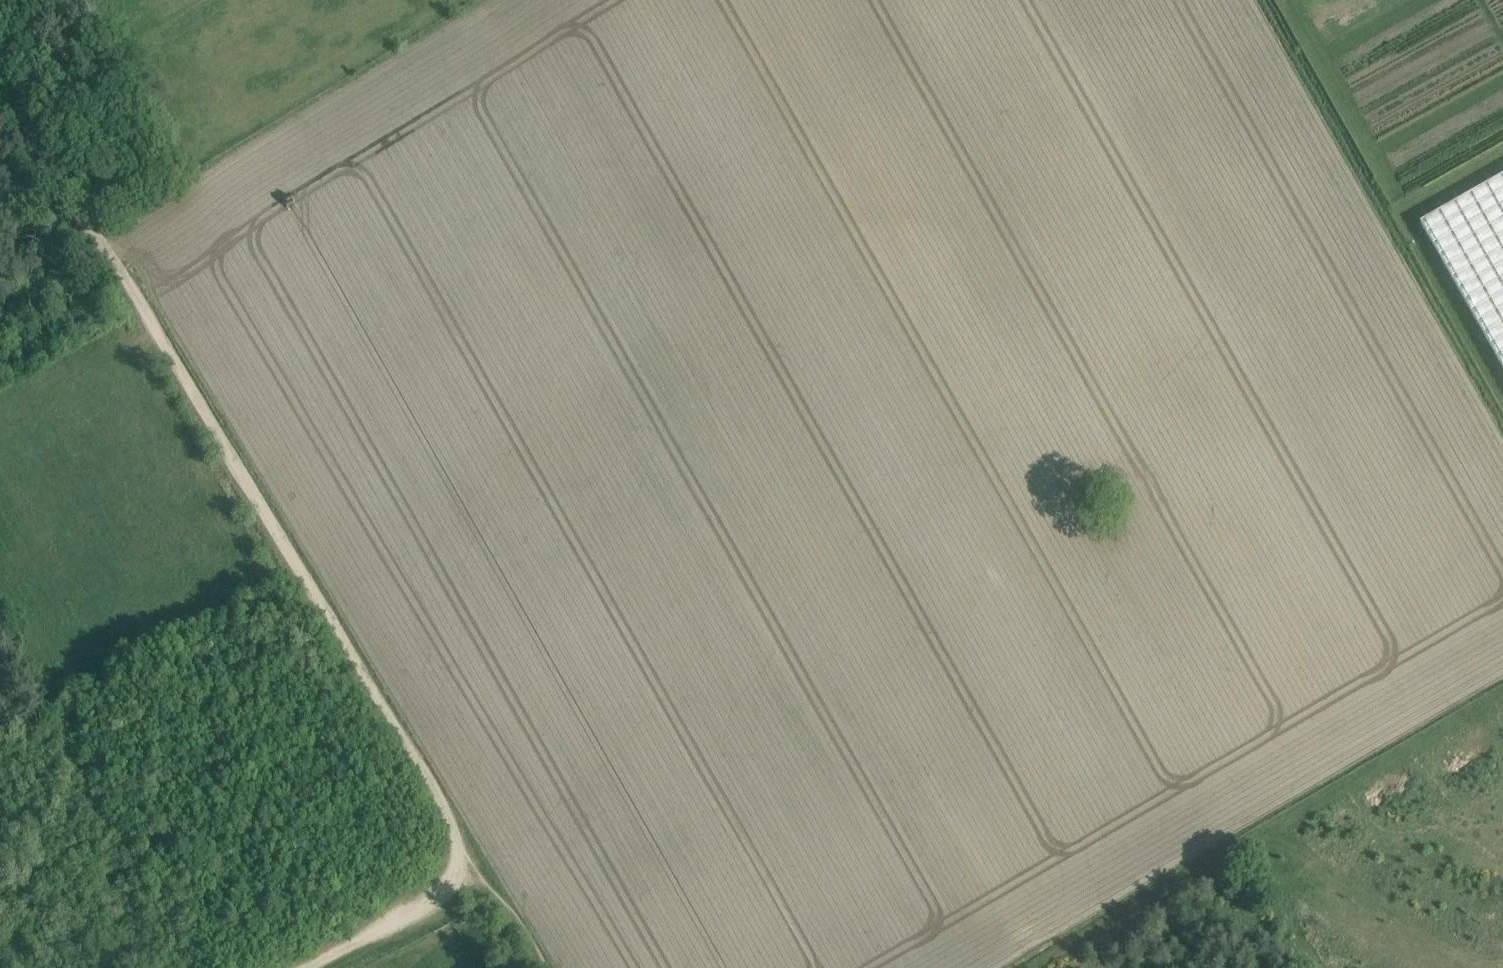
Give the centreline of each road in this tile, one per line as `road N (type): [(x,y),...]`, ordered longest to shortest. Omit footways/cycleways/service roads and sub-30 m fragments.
road 1 (track): [(453,834),(0,76)]
road 2 (track): [(1502,391),(1285,0)]
road 3 (track): [(295,967),(424,901),(450,861),(453,834)]

